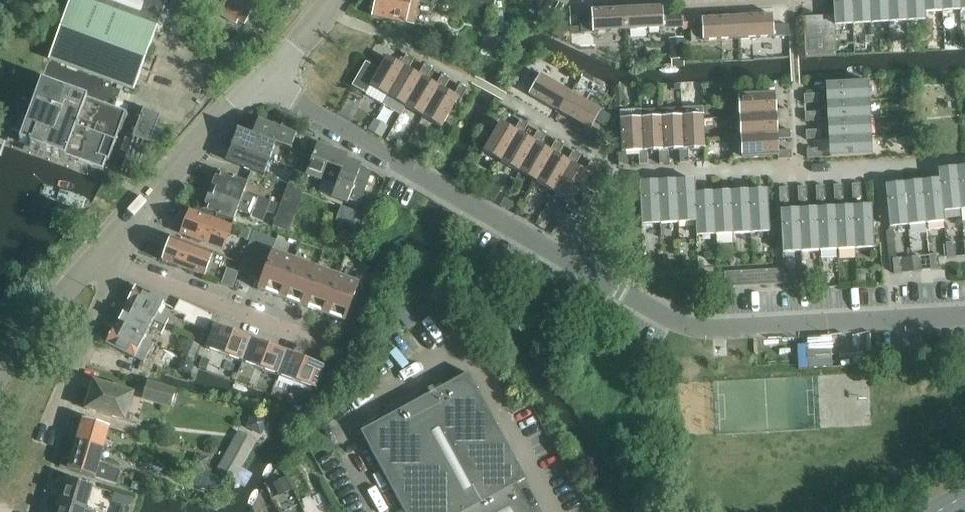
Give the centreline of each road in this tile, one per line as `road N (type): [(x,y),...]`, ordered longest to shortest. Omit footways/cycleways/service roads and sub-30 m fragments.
road 1 (unclassified): [(563,263),(685,328),(964,312)]
road 2 (unclassified): [(466,205),(270,77)]
road 3 (residential): [(112,246),(270,77)]
road 4 (residential): [(617,174),(800,173)]
road 5 (residential): [(53,435),(103,295),(93,266)]
road 6 (residential): [(800,173),(964,161)]
road 7 (residential): [(0,377),(93,266)]

